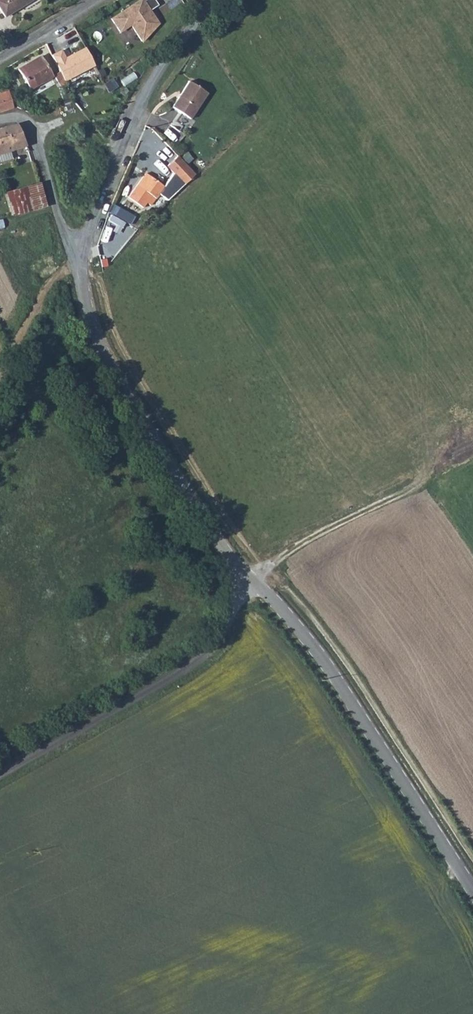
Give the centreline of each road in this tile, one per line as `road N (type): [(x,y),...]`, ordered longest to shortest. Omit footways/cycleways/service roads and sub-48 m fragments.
road 1 (unclassified): [(214,0),(147,91),(116,152),(80,283),(97,345),(123,394),(217,540),(256,583)]
road 2 (unclassified): [(256,583),(334,674),(472,889)]
road 3 (unclassified): [(0,775),(198,663),(222,642),(256,583)]
road 4 (track): [(256,583),(264,569),(330,527),(472,455)]
road 5 (track): [(82,258),(61,266),(0,383)]

